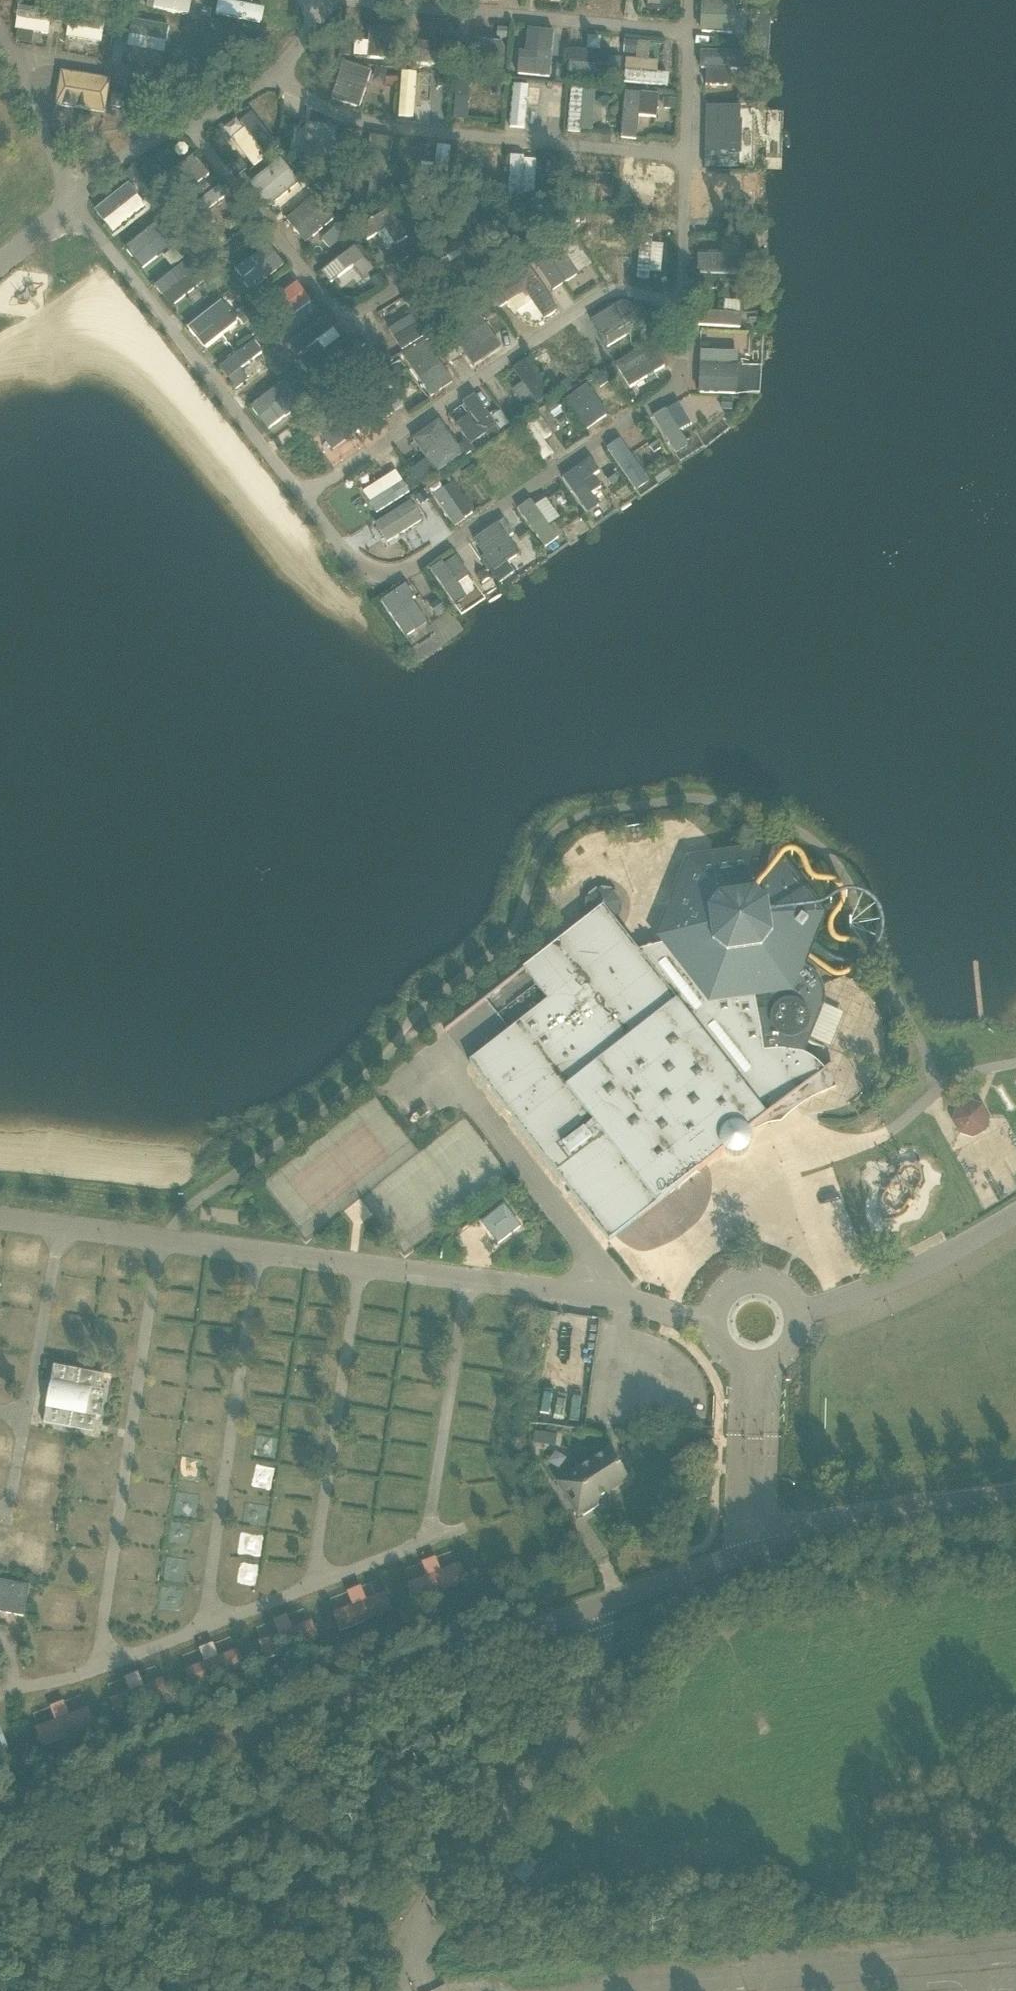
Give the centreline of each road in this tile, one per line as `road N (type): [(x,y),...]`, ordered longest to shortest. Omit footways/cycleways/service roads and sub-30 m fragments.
road 1 (tertiary): [(0,1824),(750,1553),(1015,1508)]

